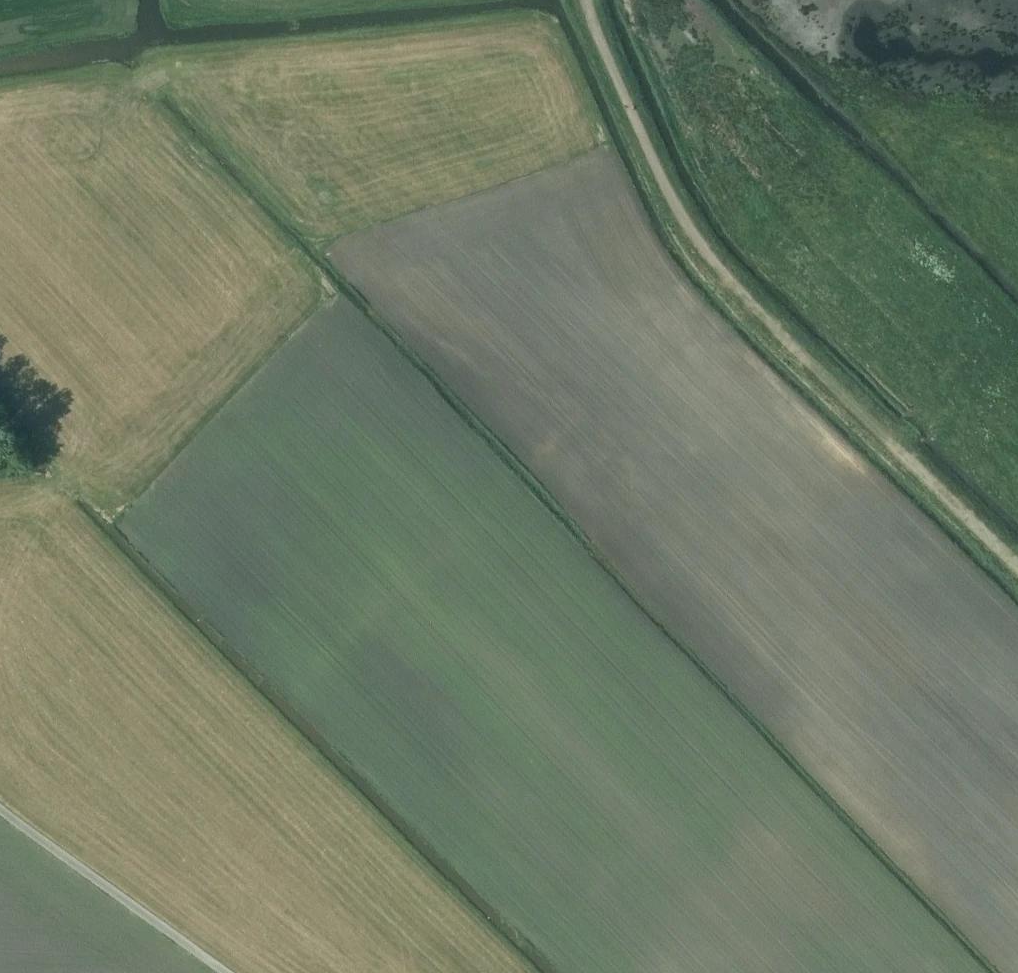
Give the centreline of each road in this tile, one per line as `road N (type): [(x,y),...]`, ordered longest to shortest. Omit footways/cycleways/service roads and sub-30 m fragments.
road 1 (unclassified): [(226,972),(0,808)]

